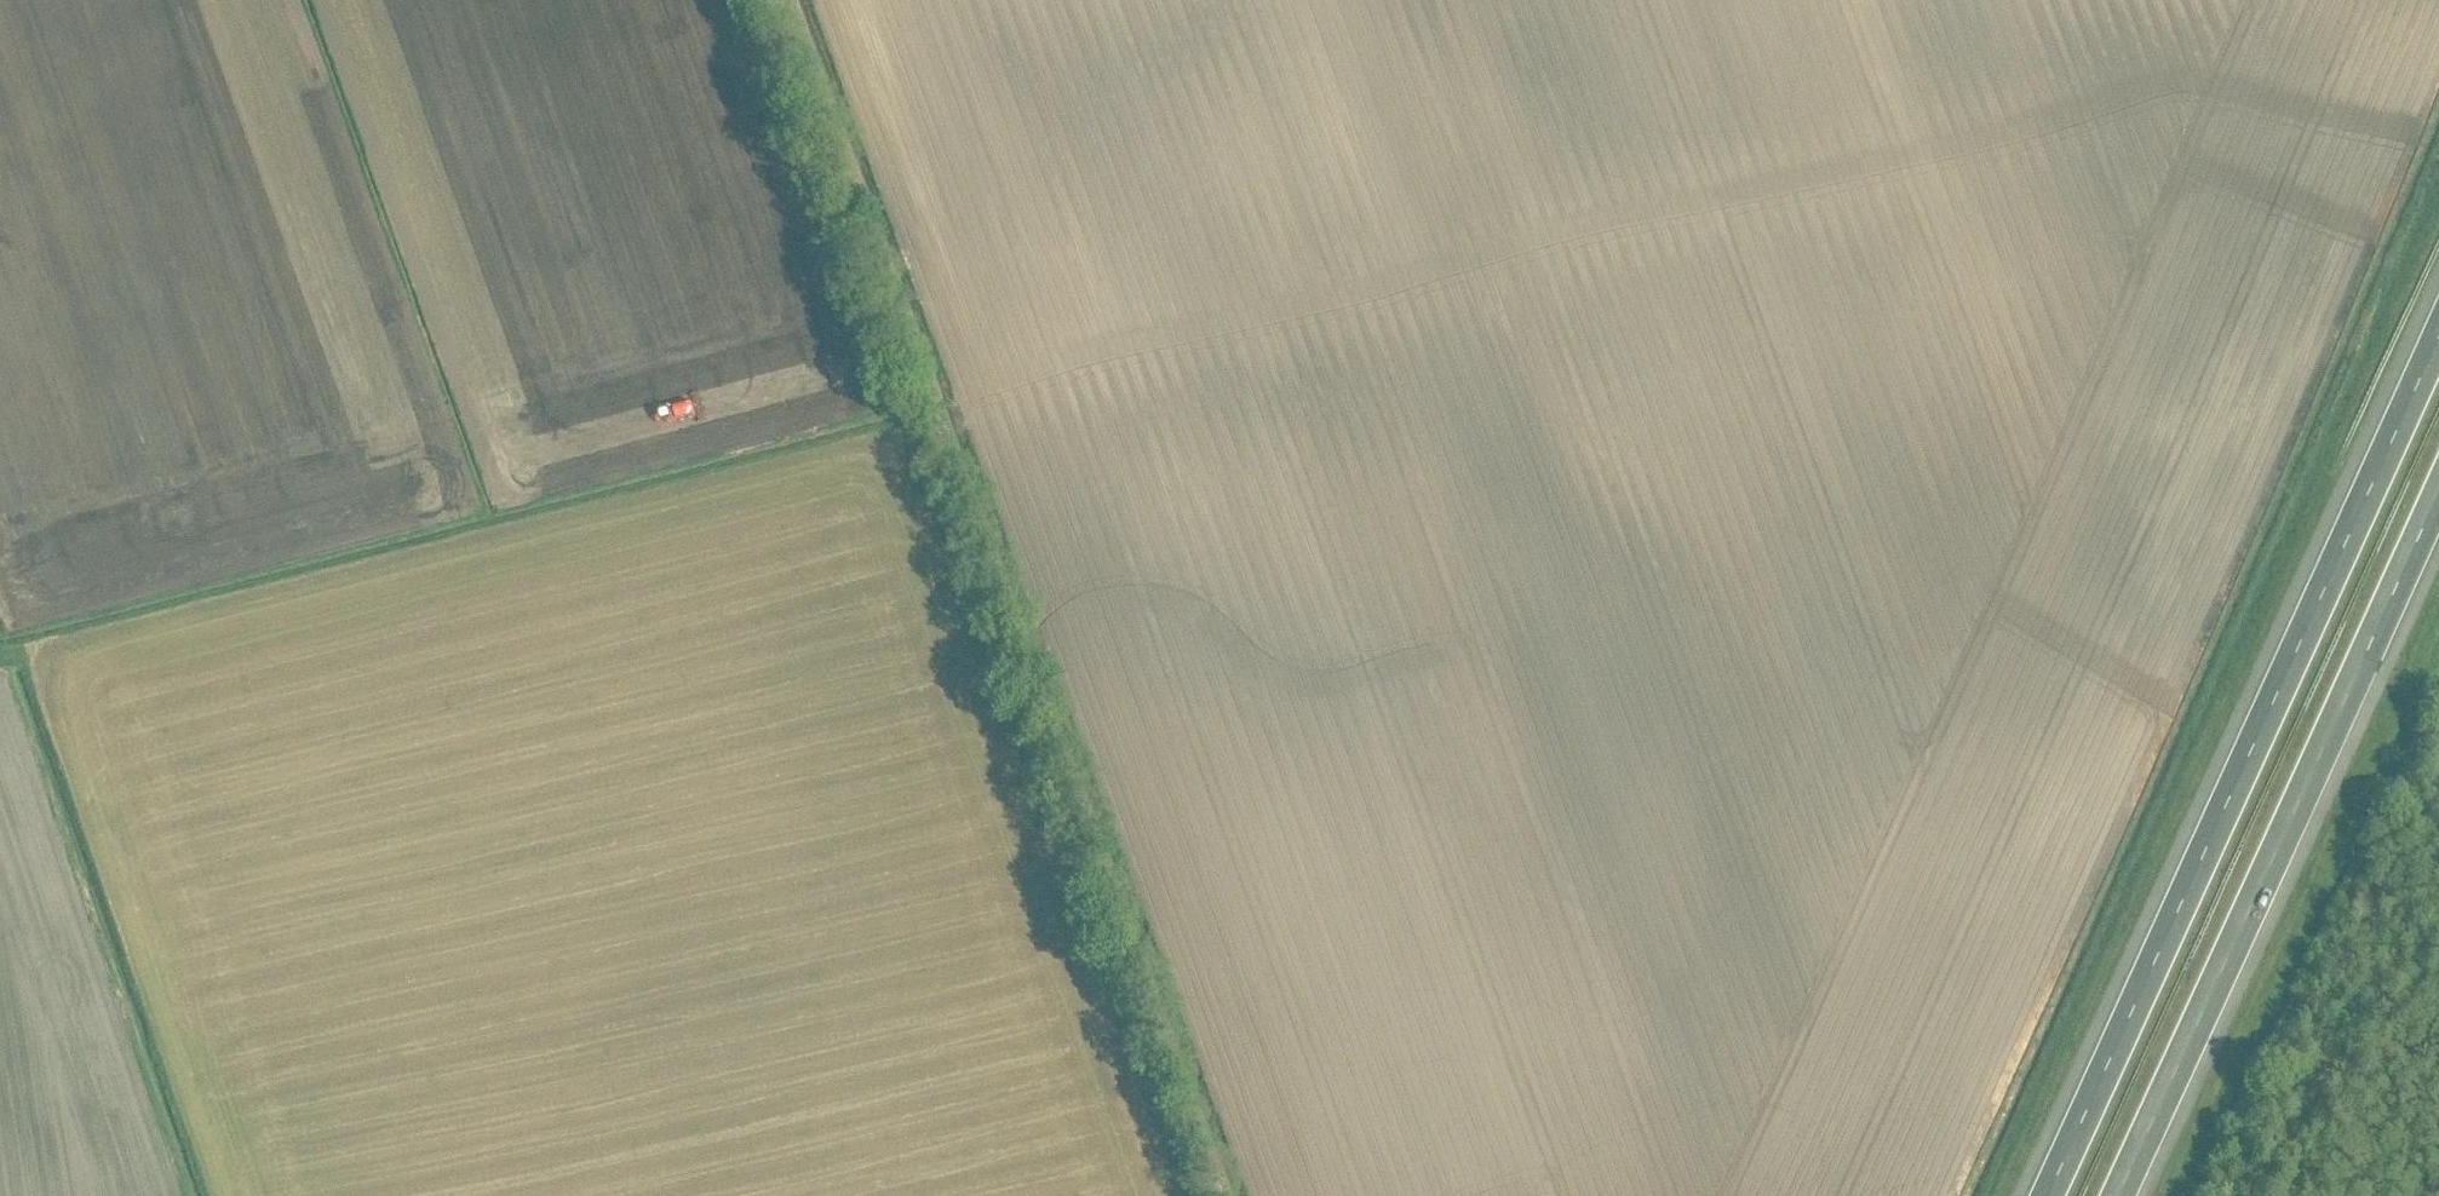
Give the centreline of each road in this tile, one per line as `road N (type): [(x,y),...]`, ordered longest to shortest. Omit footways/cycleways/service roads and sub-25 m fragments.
road 1 (motorway): [(2438,339),(2050,1195)]
road 2 (motorway): [(2123,1195),(2438,499)]

